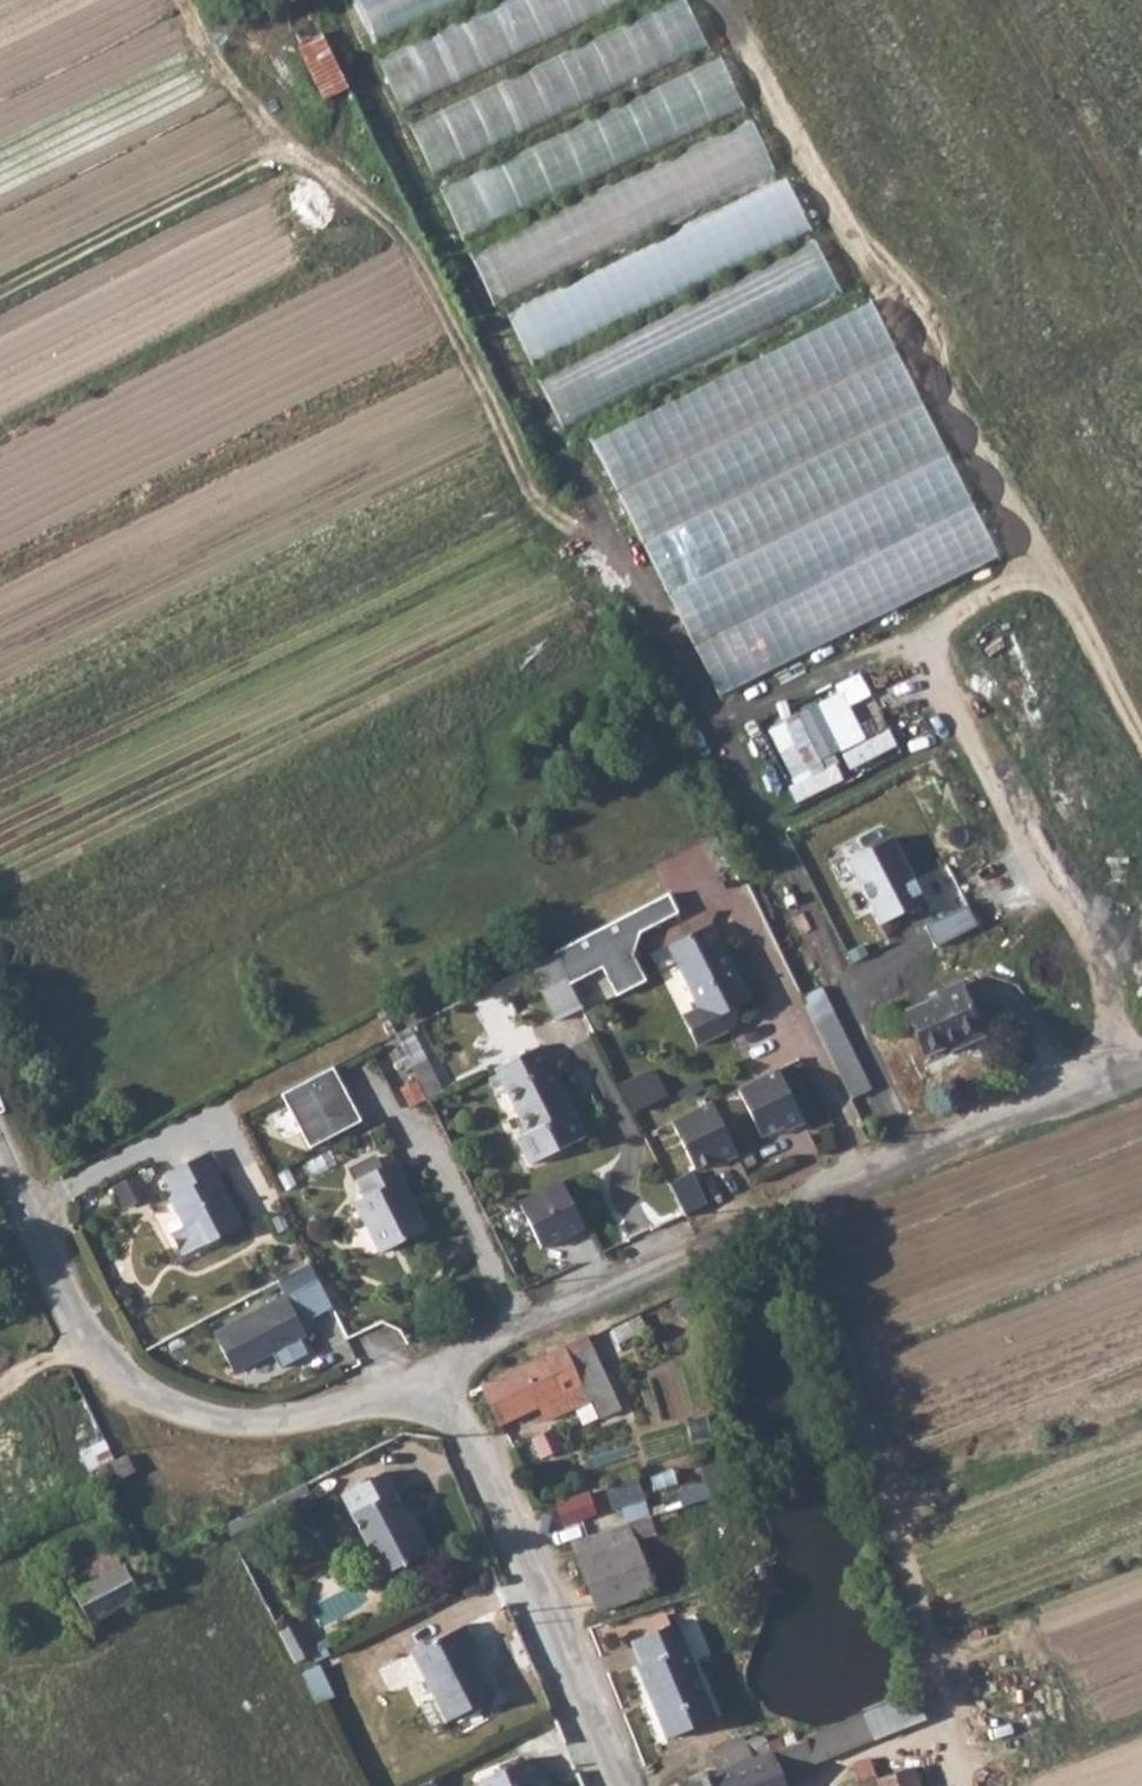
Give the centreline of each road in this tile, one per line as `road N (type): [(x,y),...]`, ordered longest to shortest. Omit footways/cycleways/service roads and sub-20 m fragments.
road 1 (track): [(954,1785),(808,1199)]
road 2 (residential): [(618,1785),(475,1443),(437,1389)]
road 3 (track): [(939,1725),(832,1766),(823,1785)]

